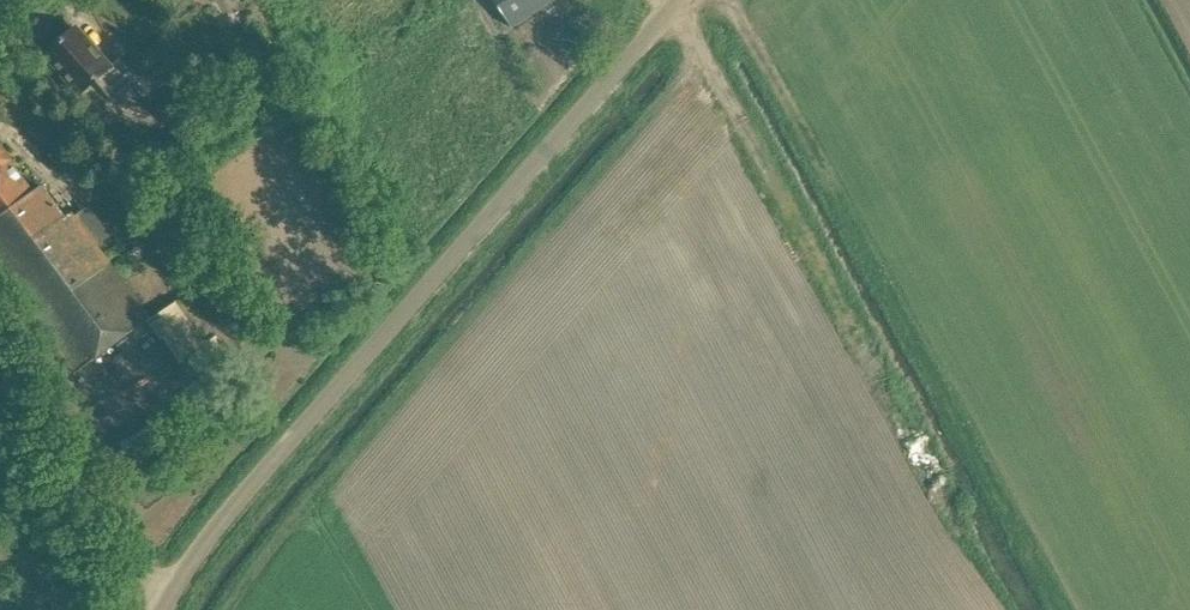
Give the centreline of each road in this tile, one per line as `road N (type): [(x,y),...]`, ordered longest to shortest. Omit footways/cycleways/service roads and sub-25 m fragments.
road 1 (unclassified): [(159,609),(674,0)]

